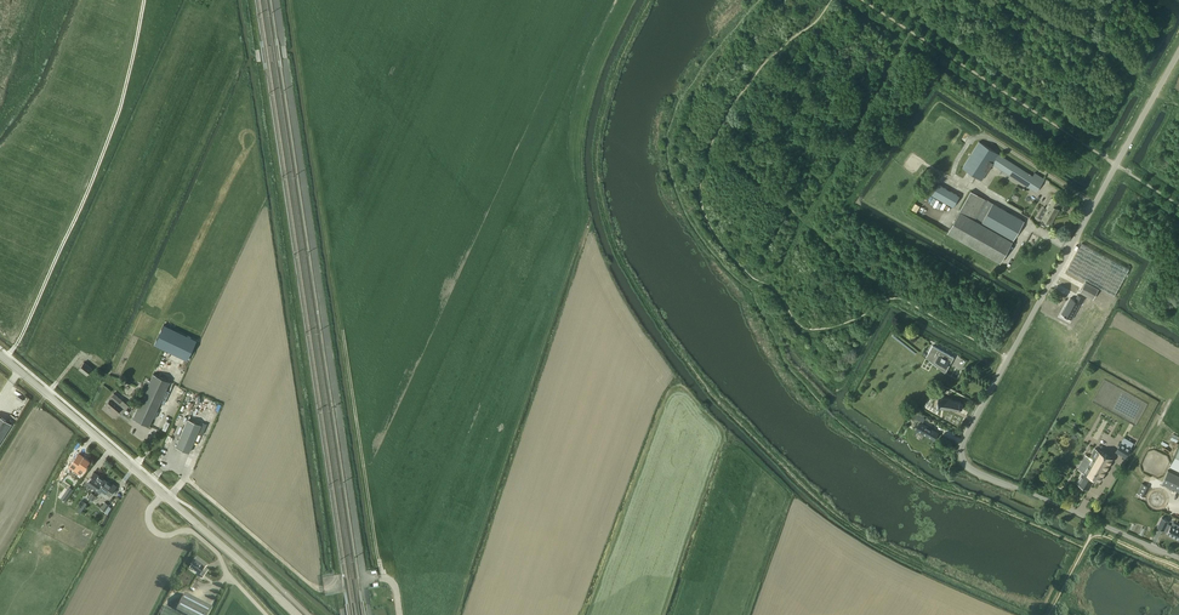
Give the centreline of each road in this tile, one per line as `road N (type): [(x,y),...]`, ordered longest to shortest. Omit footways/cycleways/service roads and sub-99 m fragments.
road 1 (unclassified): [(1178,557),(976,472),(961,454),(1178,51)]
road 2 (track): [(341,609),(259,62)]
road 3 (track): [(144,0),(104,150),(4,359)]
road 4 (track): [(342,330),(382,578)]
road 5 (secondary): [(162,494),(0,355)]
road 6 (unclassified): [(266,614),(193,532),(156,534),(148,514),(162,494)]
road 7 (secondary): [(298,614),(162,494)]

